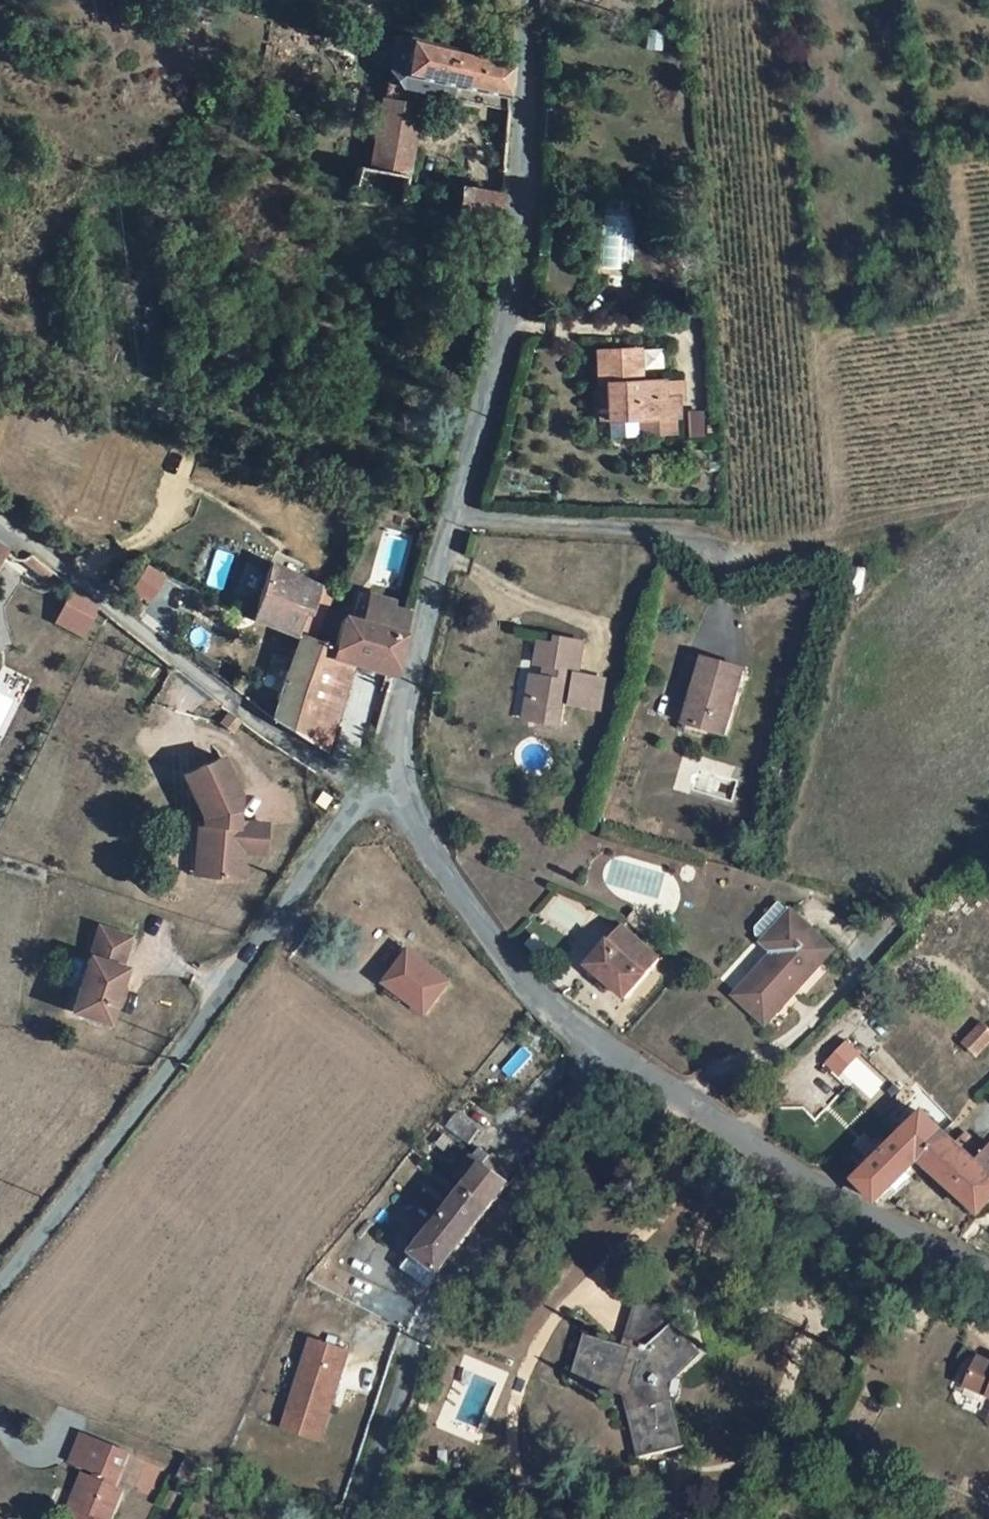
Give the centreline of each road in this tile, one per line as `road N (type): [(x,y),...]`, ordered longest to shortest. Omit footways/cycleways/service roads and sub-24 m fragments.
road 1 (unclassified): [(532,0),(516,205),(490,356),(421,621),(391,788)]
road 2 (unclassified): [(0,1277),(183,1047),(324,843),(391,788)]
road 3 (unclassified): [(377,1518),(444,1315),(530,1191),(600,1047)]
road 4 (residential): [(0,523),(276,729),(350,776),(391,788)]
road 5 (unclassified): [(600,1047),(782,1160),(988,1267)]
road 6 (unclassified): [(391,788),(433,861),(531,987),(600,1047)]

